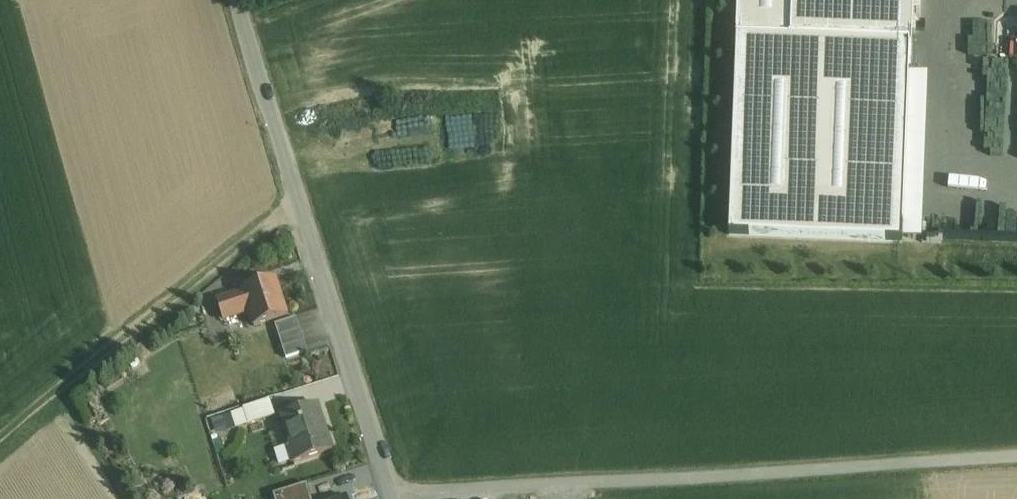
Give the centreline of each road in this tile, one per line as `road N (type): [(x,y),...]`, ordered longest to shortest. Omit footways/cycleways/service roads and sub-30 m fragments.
road 1 (track): [(1016,455),(394,498)]
road 2 (residential): [(239,0),(393,498)]
road 3 (track): [(300,198),(0,439)]

